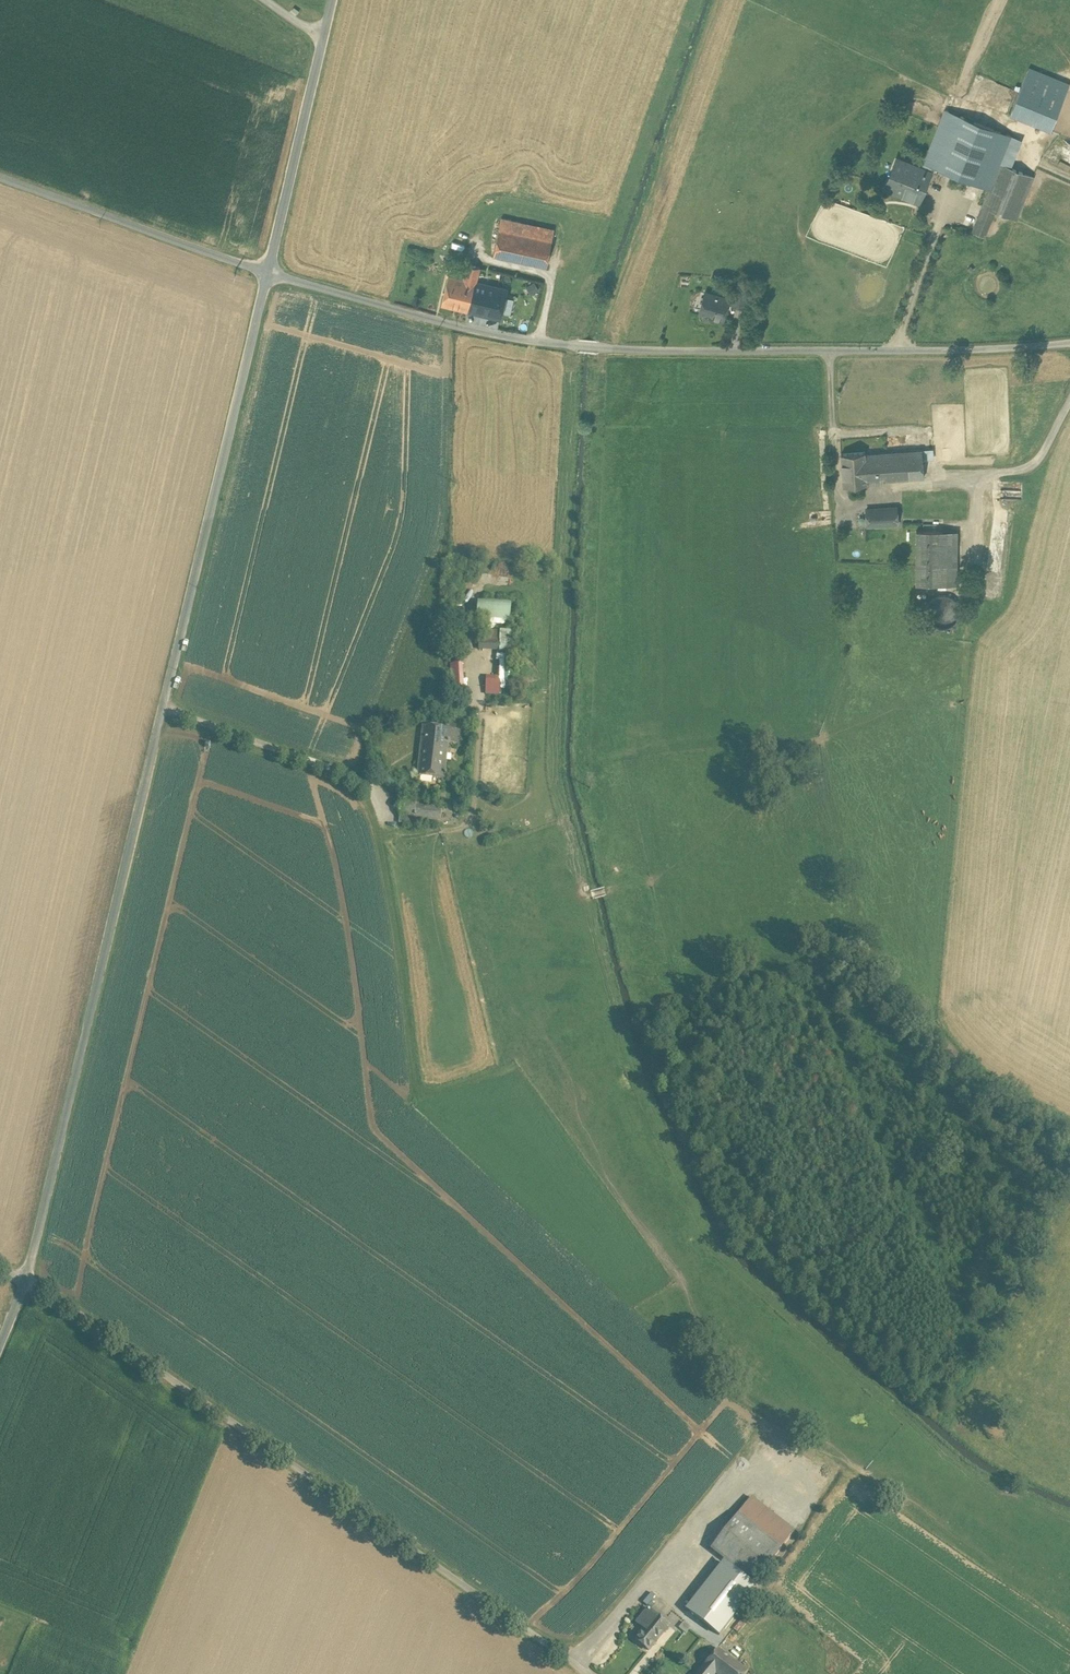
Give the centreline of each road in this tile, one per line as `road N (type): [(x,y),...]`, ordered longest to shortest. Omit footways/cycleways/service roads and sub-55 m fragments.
road 1 (unclassified): [(27,1280),(268,272)]
road 2 (unclassified): [(268,272),(458,325),(579,346),(830,351),(1069,343)]
road 3 (unclassified): [(591,1673),(27,1280)]
road 4 (track): [(481,708),(473,815),(464,828),(382,838),(374,790),(163,708)]
road 5 (track): [(830,351),(835,480),(838,493),(861,502),(903,485),(1036,462),(1069,404)]
road 6 (track): [(382,838),(418,1088),(511,1067)]
road 7 (unclassified): [(0,175),(268,272)]
road 8 (unclassified): [(268,272),(332,0)]

